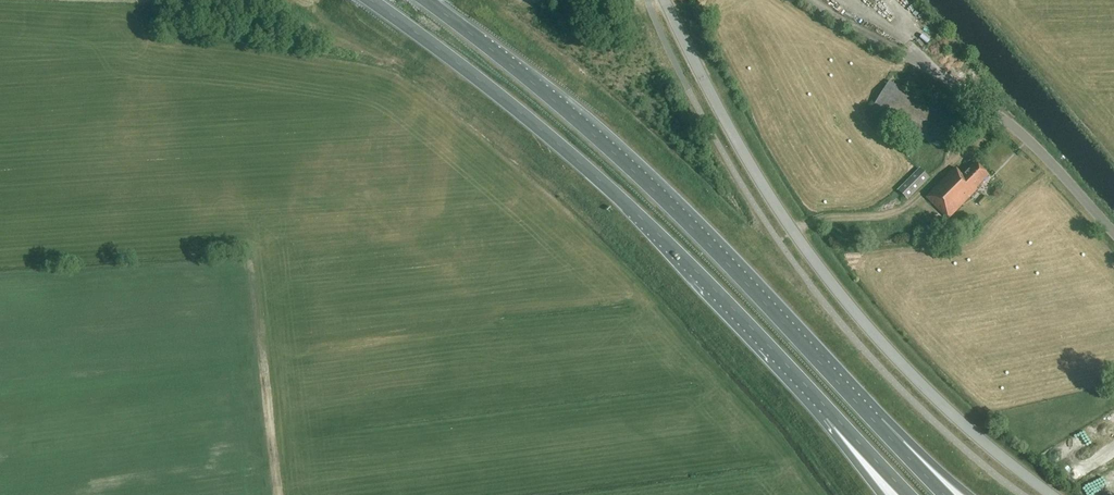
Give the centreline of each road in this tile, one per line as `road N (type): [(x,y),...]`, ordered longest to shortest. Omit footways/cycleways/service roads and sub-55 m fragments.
road 1 (tertiary): [(664,0),(731,135),(820,271),(954,420),(1046,494)]
road 2 (trunk): [(371,0),(589,170),(822,402)]
road 3 (trunk): [(856,402),(616,154),(427,0)]
road 4 (unclassified): [(1113,236),(1026,137),(929,64)]
road 5 (trunk): [(971,494),(885,416),(856,402)]
road 6 (trunk): [(946,494),(856,402)]
road 7 (trunk): [(822,402),(910,494)]

